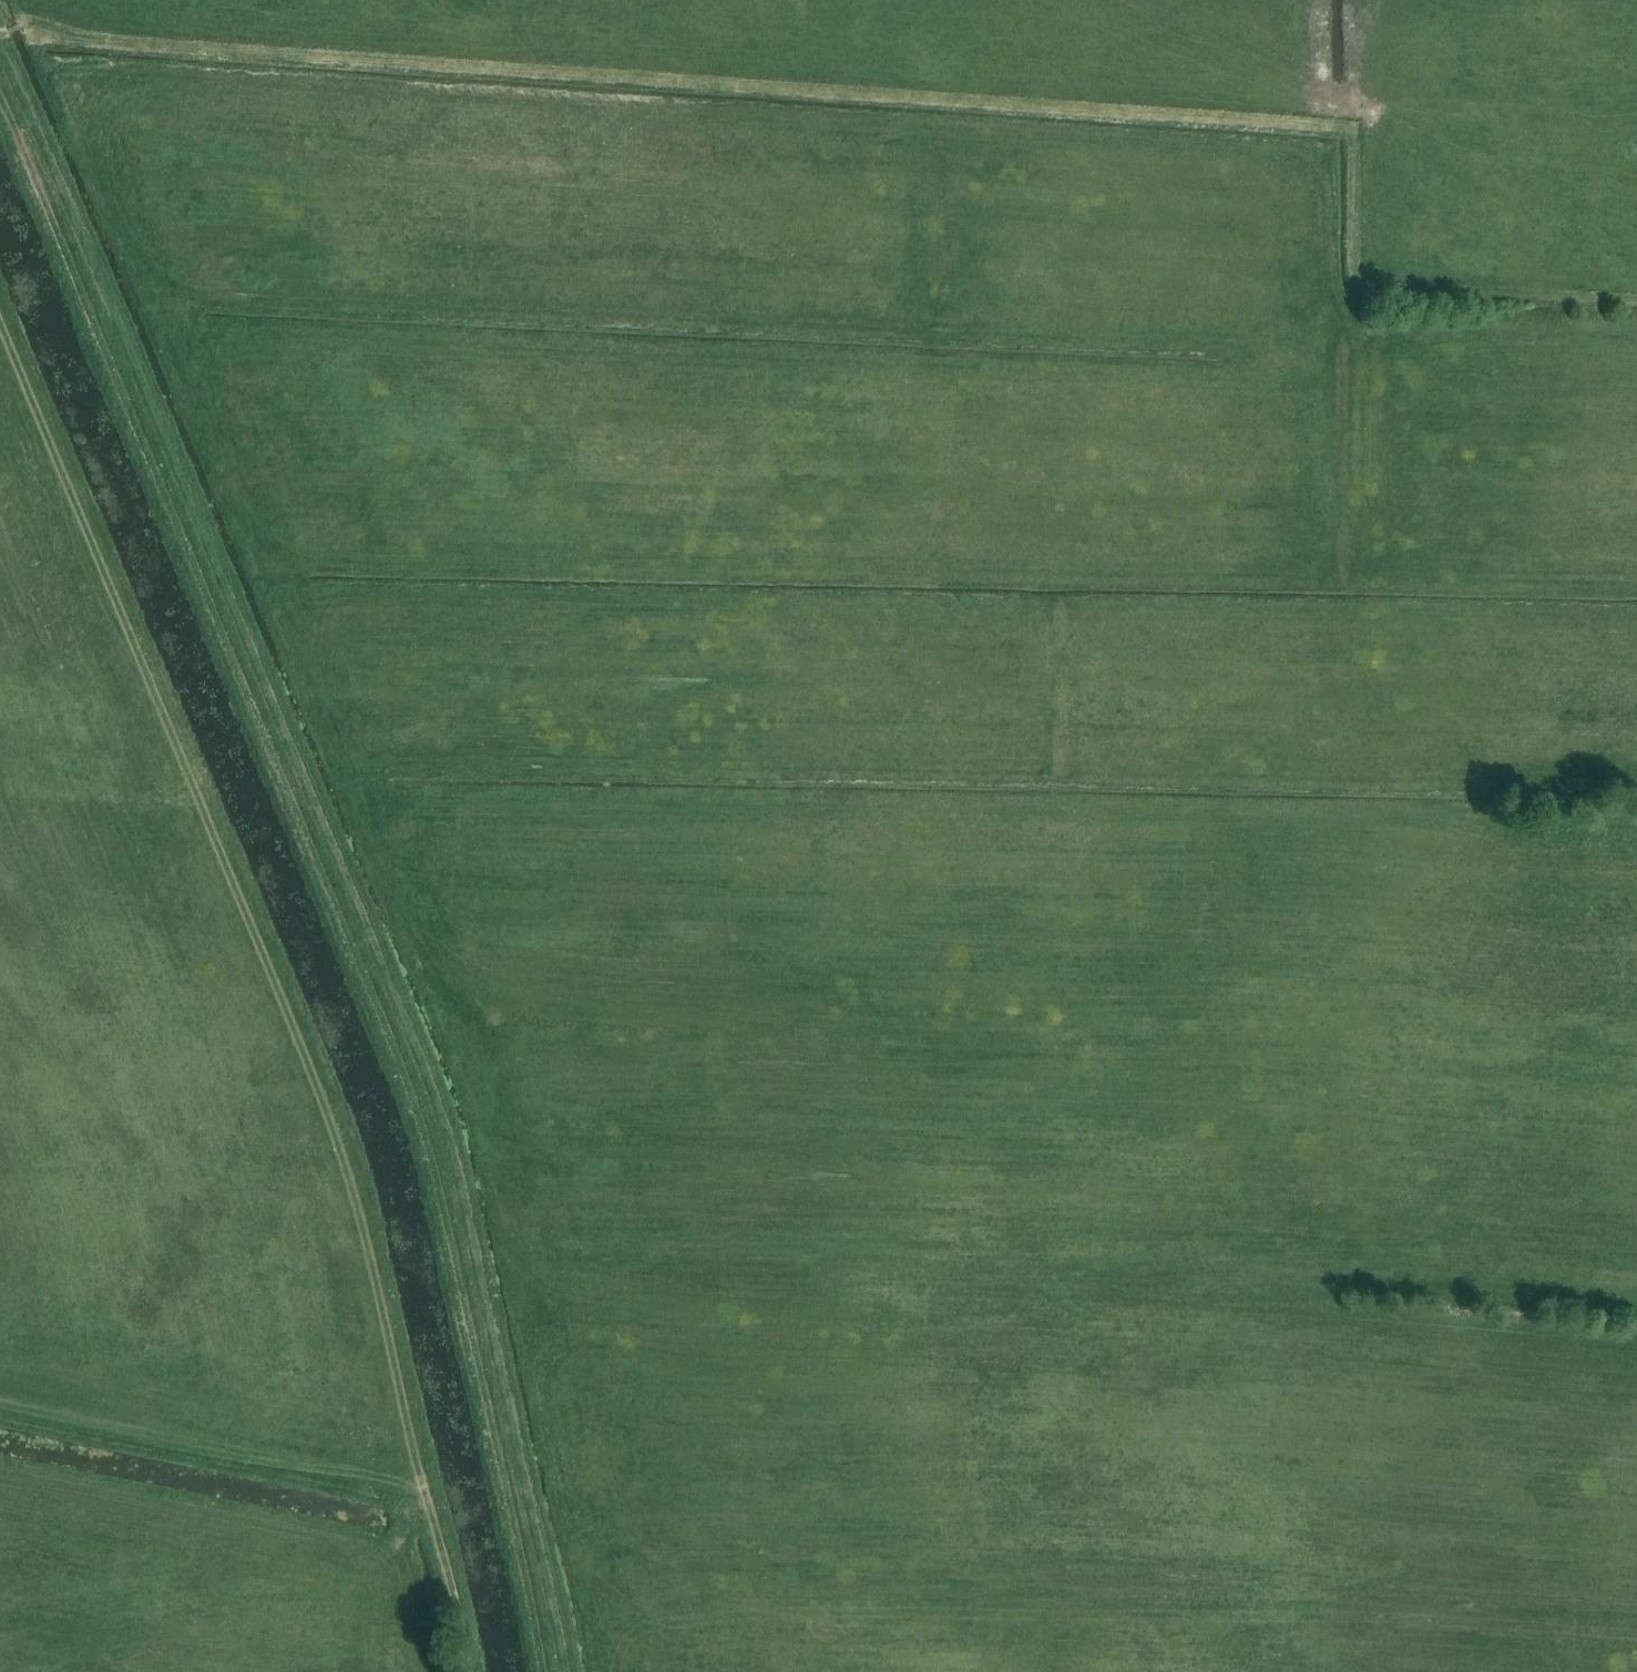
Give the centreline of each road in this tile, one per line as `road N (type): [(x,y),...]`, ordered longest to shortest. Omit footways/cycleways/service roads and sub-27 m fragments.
road 1 (track): [(0,99),(397,1078),(449,1256),(531,1671)]

